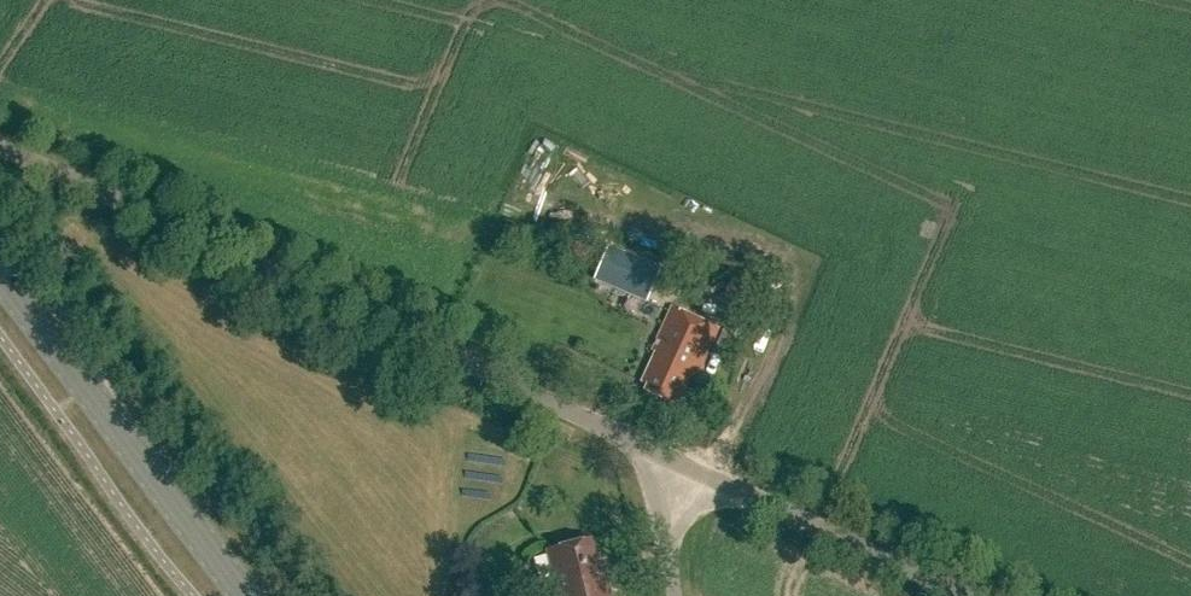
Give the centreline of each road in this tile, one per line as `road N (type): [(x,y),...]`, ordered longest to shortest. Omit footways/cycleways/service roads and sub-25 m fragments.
road 1 (unclassified): [(650,452),(0,151)]
road 2 (primary): [(246,595),(0,273)]
road 3 (unclassified): [(958,595),(650,452)]
road 4 (unclassified): [(684,595),(650,452)]

